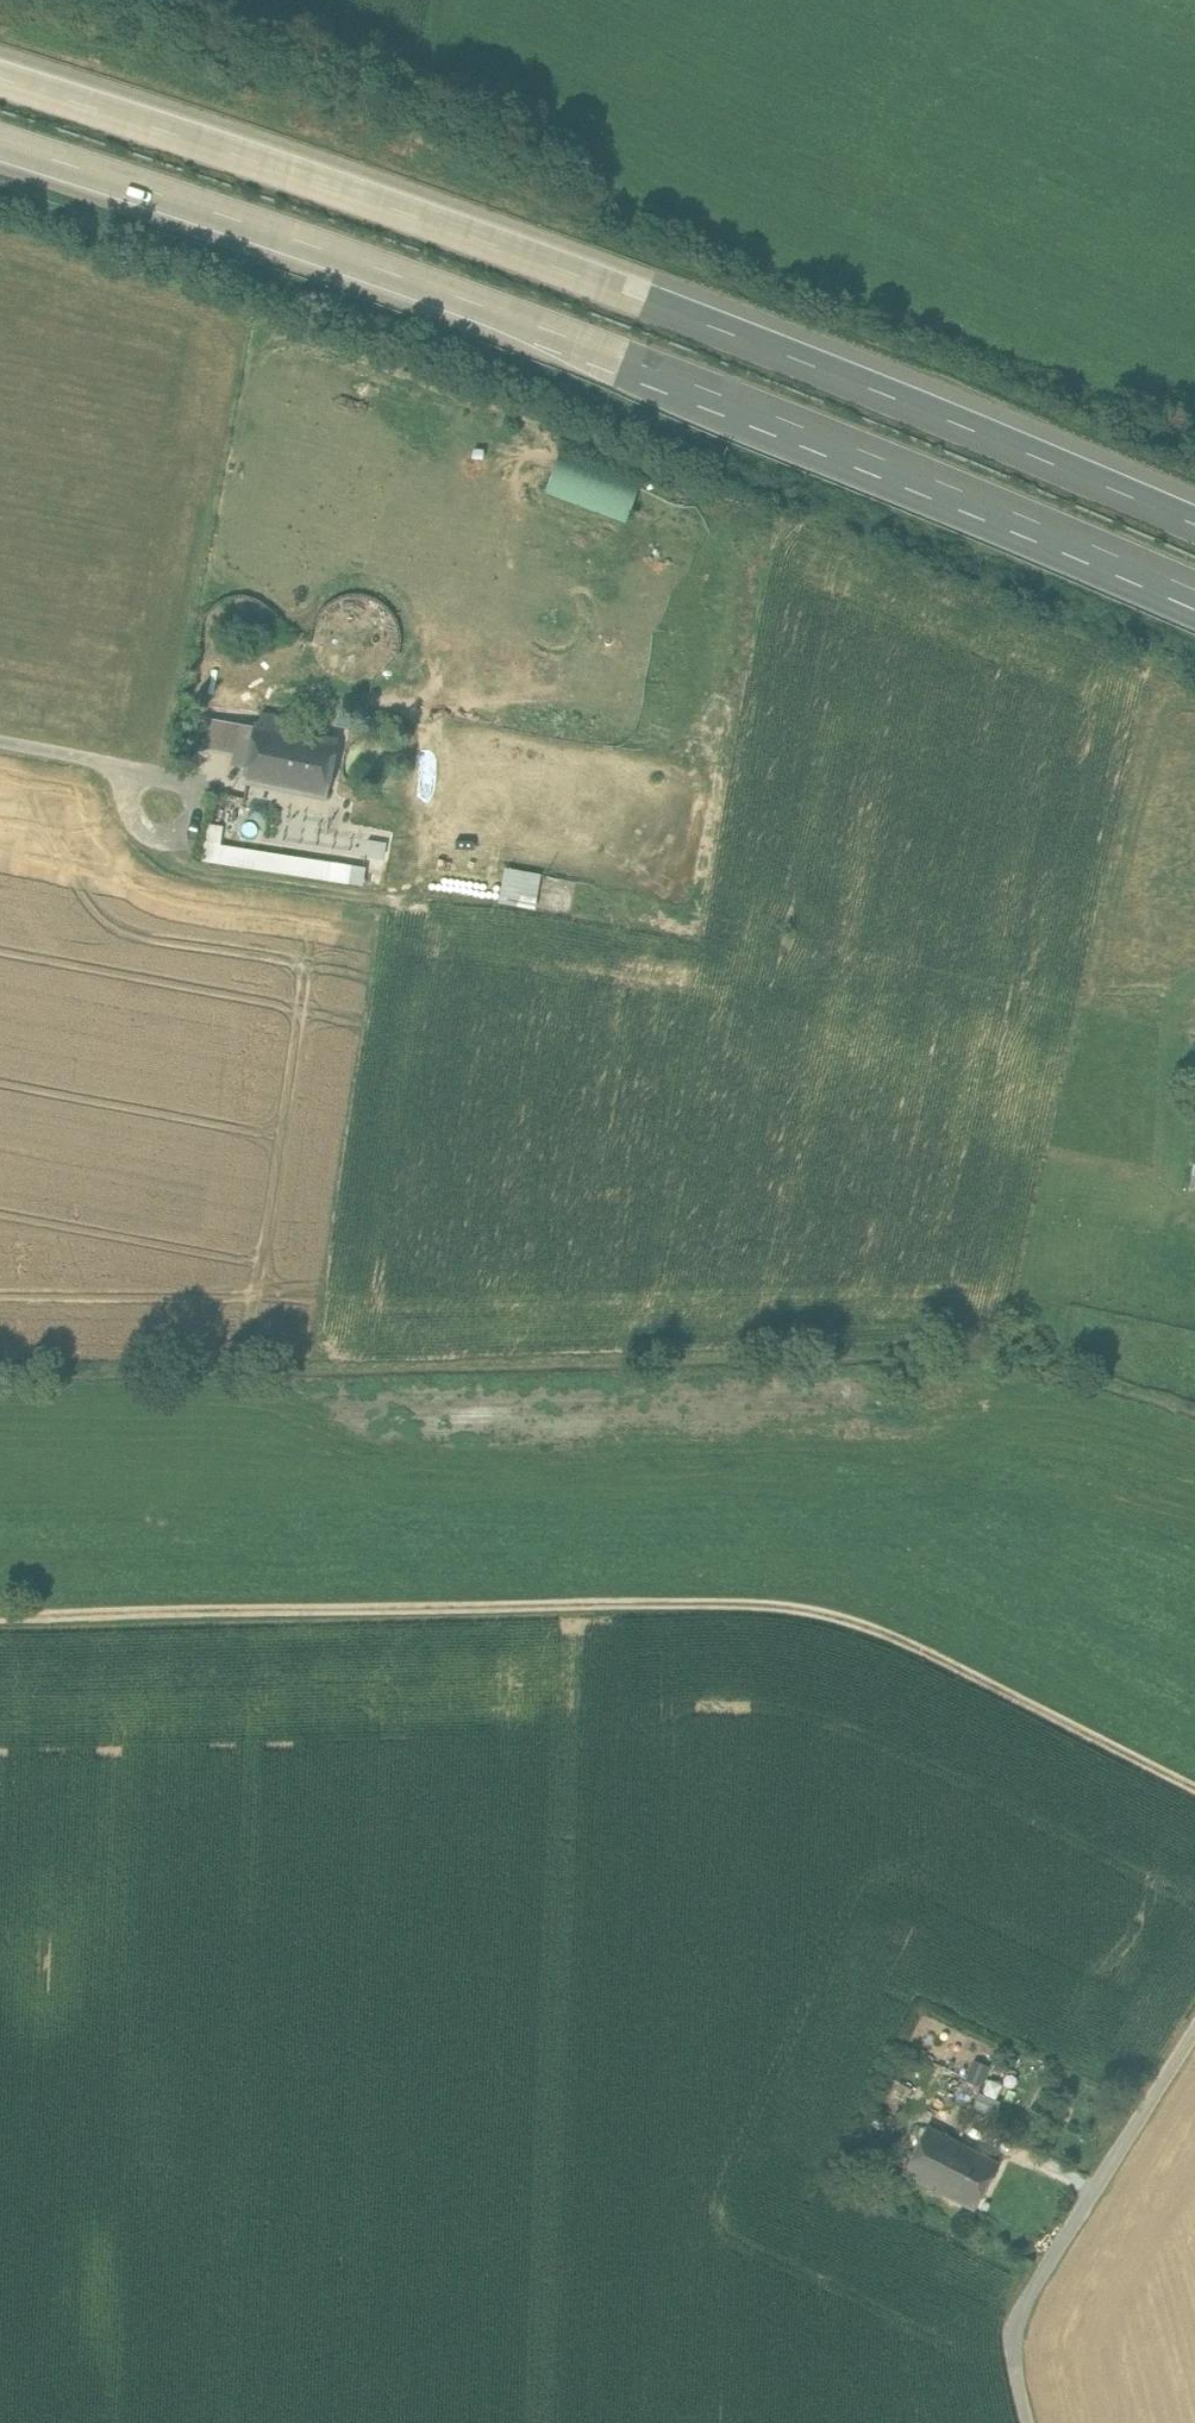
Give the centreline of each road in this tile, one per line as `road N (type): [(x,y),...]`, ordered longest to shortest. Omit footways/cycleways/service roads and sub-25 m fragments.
road 1 (motorway): [(0,143),(624,358),(1194,590)]
road 2 (motorway): [(1194,524),(570,273),(0,79)]
road 3 (track): [(1194,1790),(875,1629),(806,1610),(755,1604),(0,1617)]
road 4 (unclassified): [(1029,2422),(1005,2332),(1194,2028)]
road 5 (track): [(936,2112),(1092,2192)]

